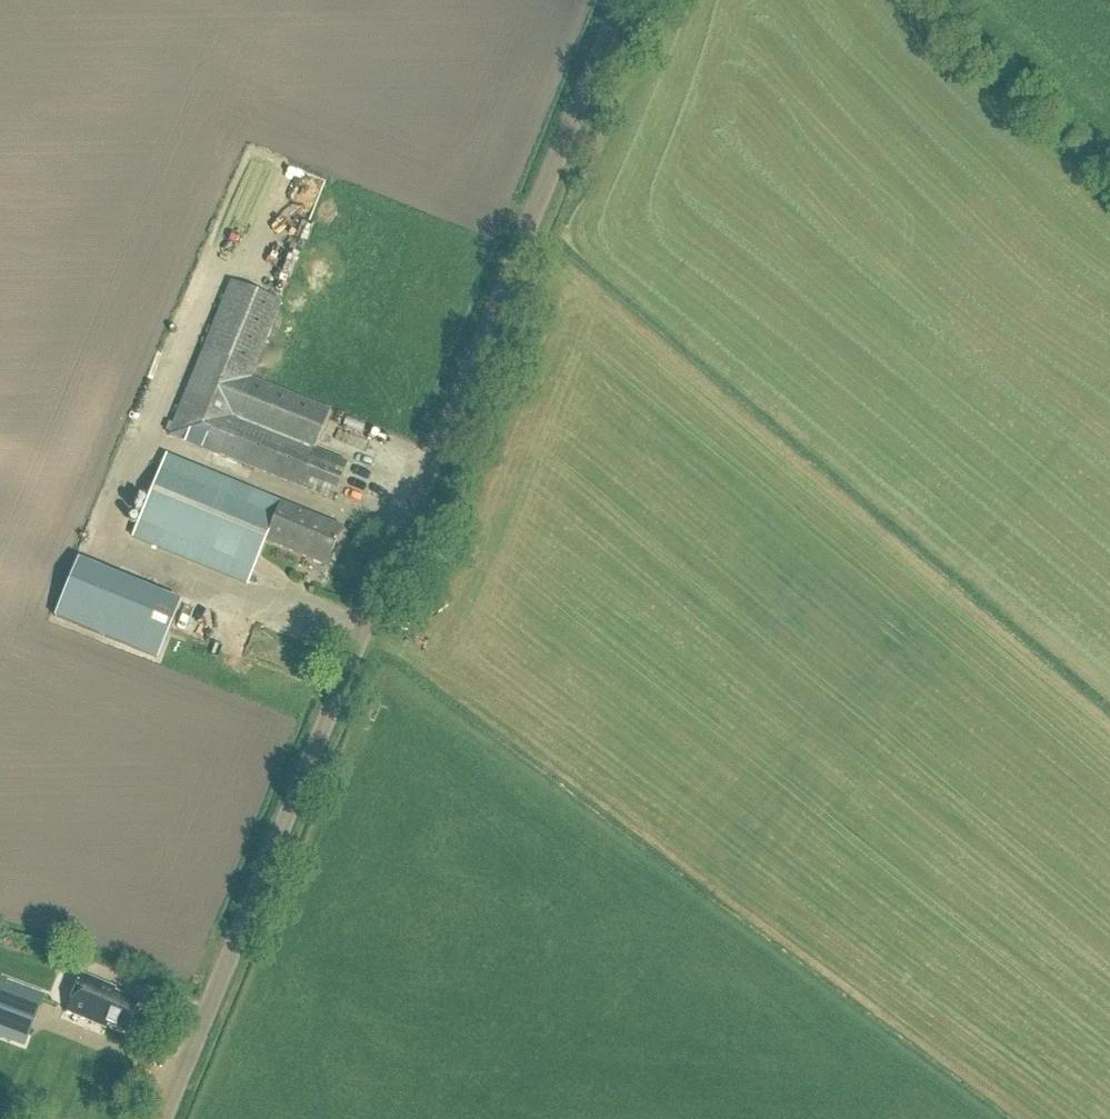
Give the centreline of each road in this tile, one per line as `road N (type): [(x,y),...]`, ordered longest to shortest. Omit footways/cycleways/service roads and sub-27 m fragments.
road 1 (unclassified): [(161,1118),(623,0)]

